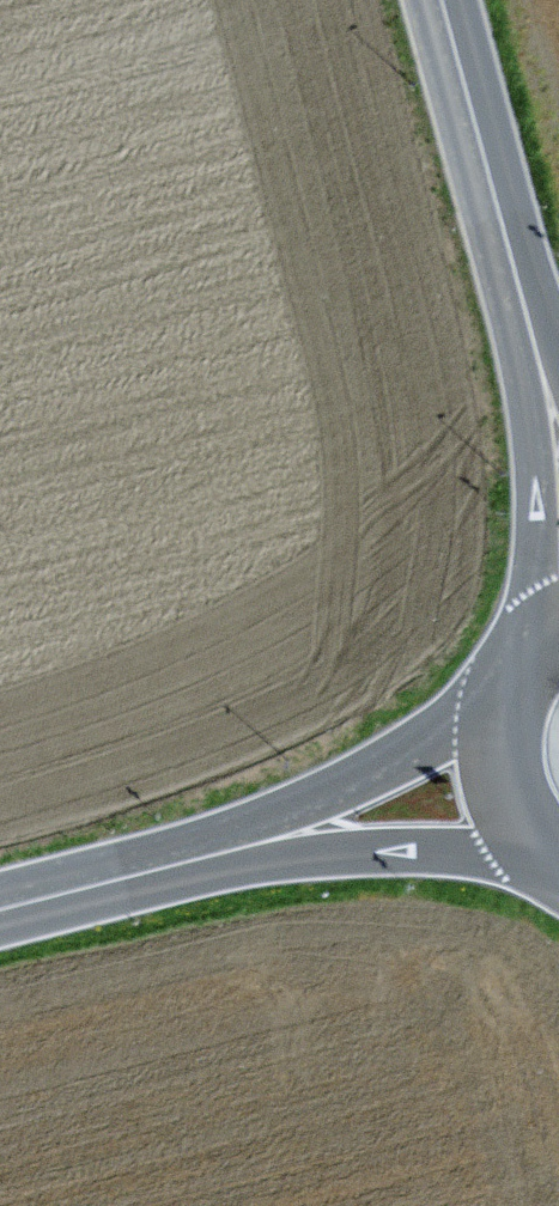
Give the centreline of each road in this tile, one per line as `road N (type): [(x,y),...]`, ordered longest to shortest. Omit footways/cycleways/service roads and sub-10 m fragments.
road 1 (unclassified): [(506,689),(427,756),(374,788),(149,873)]
road 2 (unclassified): [(149,873),(312,846),(543,855)]
road 3 (tertiary): [(542,370),(447,0)]
road 4 (tertiary): [(542,370),(545,494),(533,647)]
road 5 (tertiary): [(506,689),(494,738),(497,779),(515,822),(543,855)]
road 6 (unclassified): [(0,910),(149,873)]

